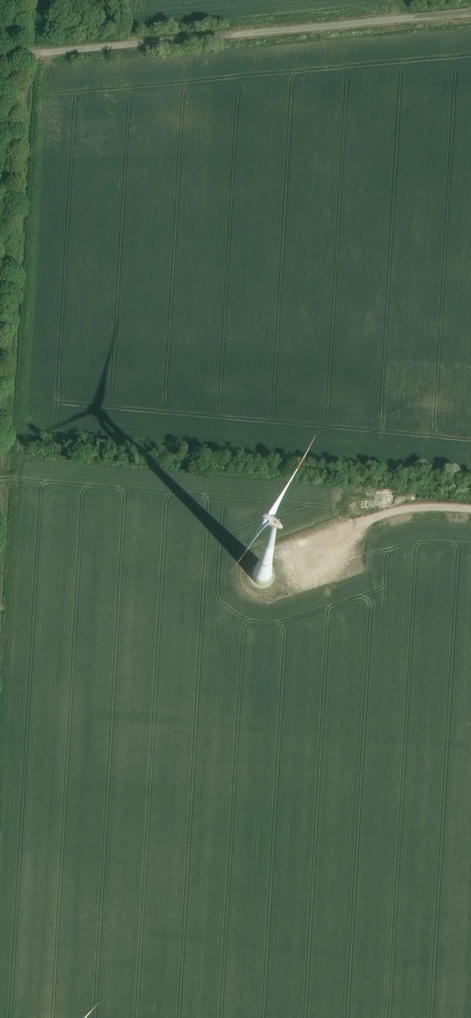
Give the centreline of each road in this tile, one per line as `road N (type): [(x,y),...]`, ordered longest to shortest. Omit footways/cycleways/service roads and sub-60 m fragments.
road 1 (unclassified): [(470,9),(12,52)]
road 2 (track): [(12,52),(0,248)]
road 3 (track): [(314,558),(342,529),(384,515),(470,507)]

